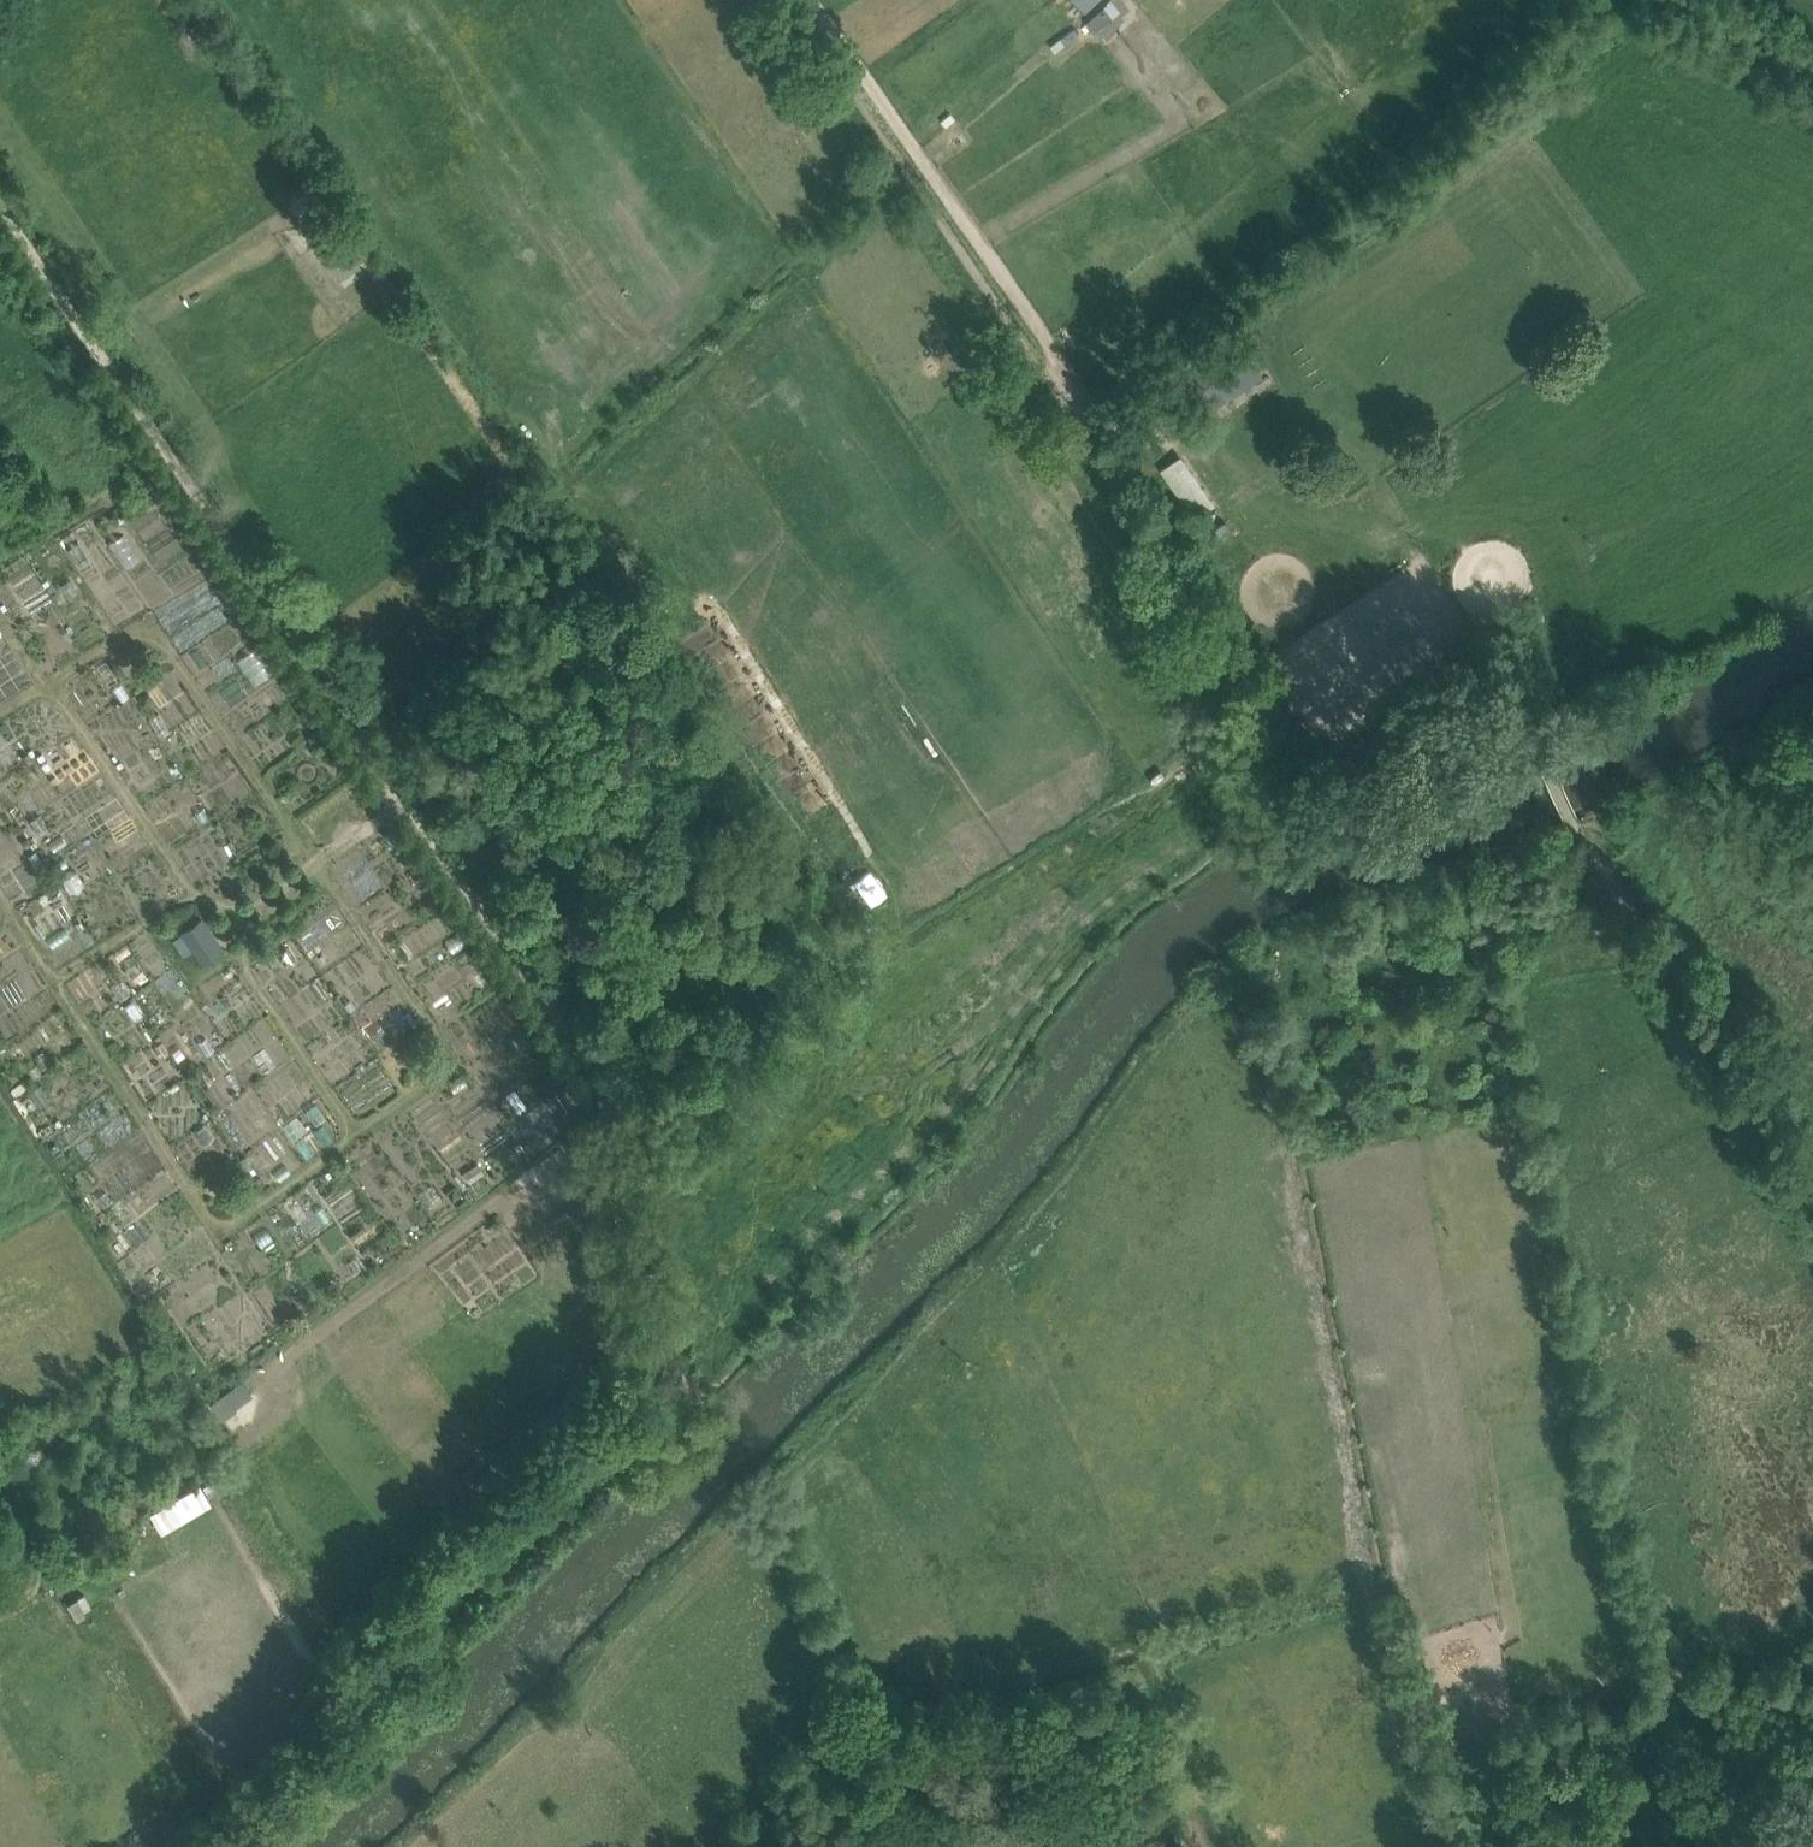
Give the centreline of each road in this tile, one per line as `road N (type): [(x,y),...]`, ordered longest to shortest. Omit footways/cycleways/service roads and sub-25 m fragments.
road 1 (track): [(0,204),(608,1114)]
road 2 (track): [(1288,743),(1093,415),(815,0)]
road 3 (track): [(1812,1194),(1572,822),(1488,674),(1477,671),(1335,766),(1309,764),(1288,743)]
road 4 (track): [(1731,1846),(1812,1734)]

